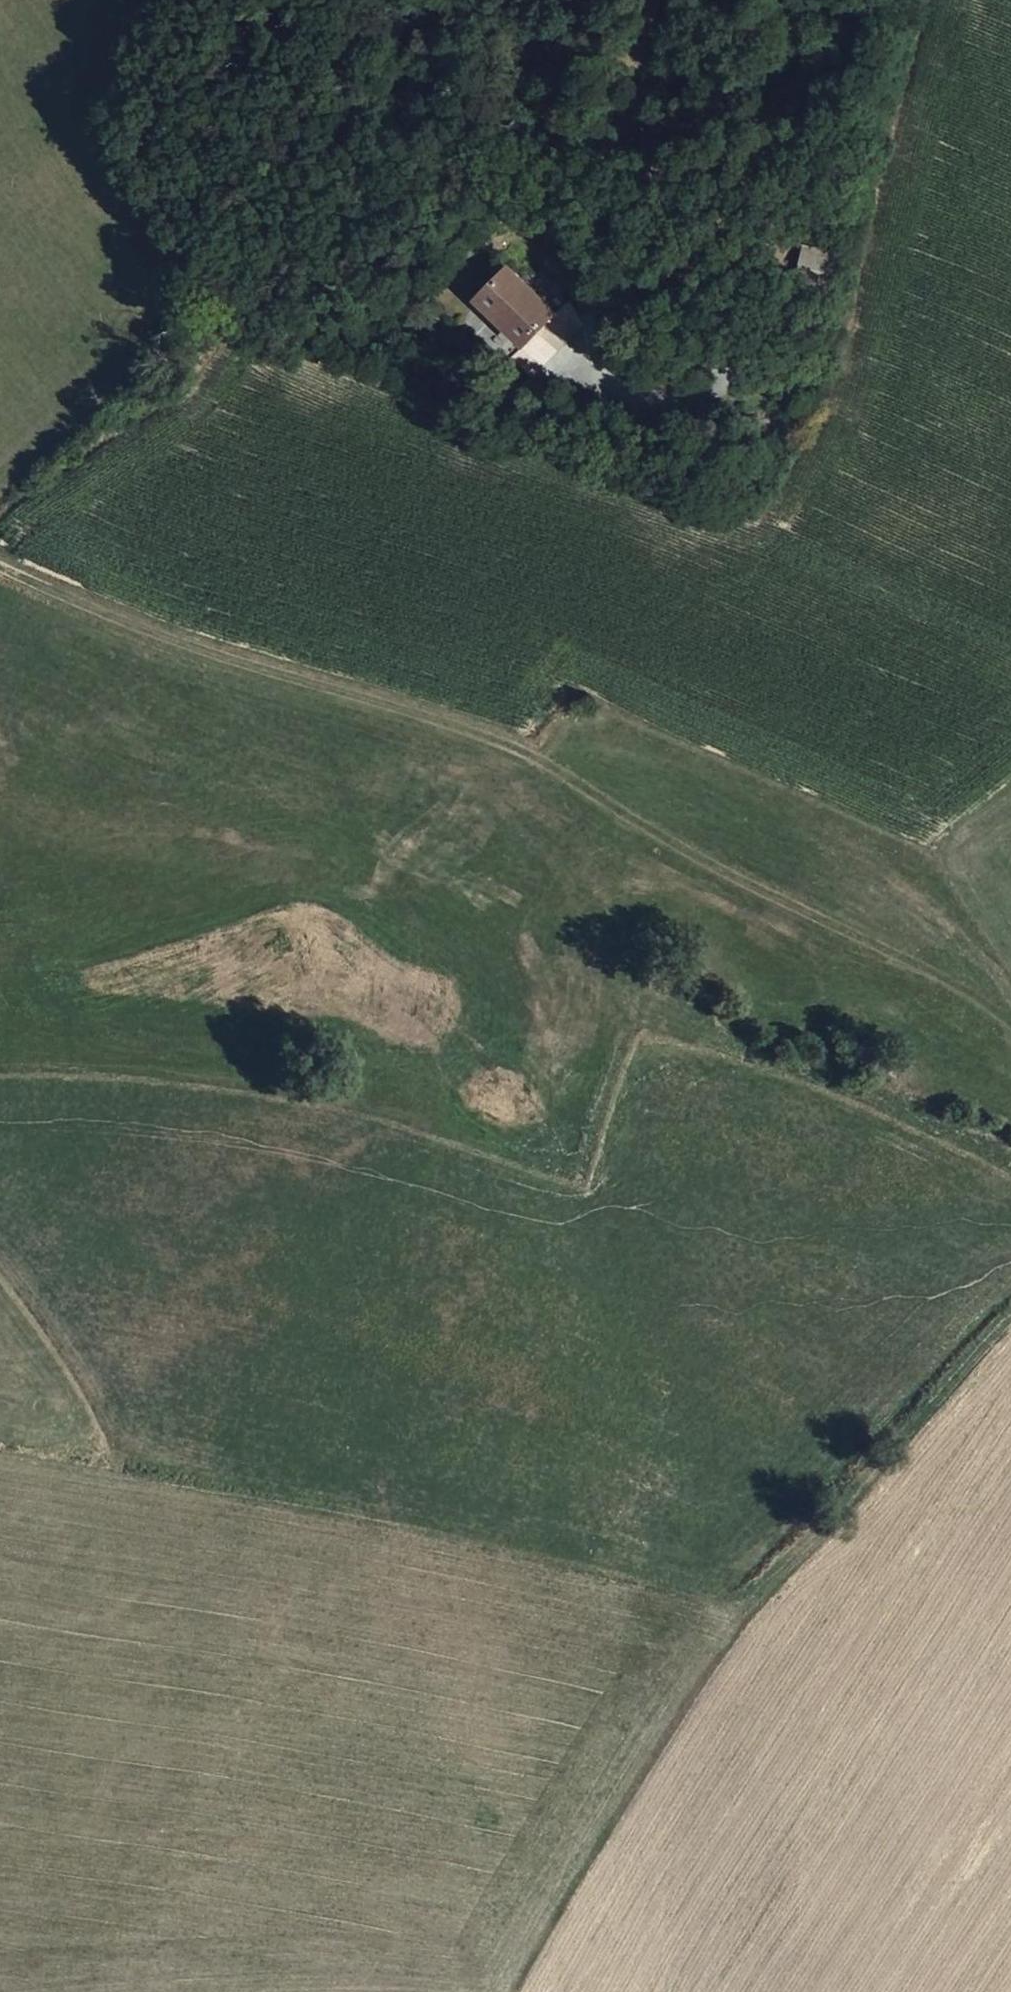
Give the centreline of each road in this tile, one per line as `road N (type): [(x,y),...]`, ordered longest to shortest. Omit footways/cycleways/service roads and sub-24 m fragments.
road 1 (track): [(656,0),(640,127),(735,324),(704,384),(656,402),(570,362)]
road 2 (track): [(0,569),(112,620),(513,746)]
road 3 (track): [(1010,1320),(765,1598)]

